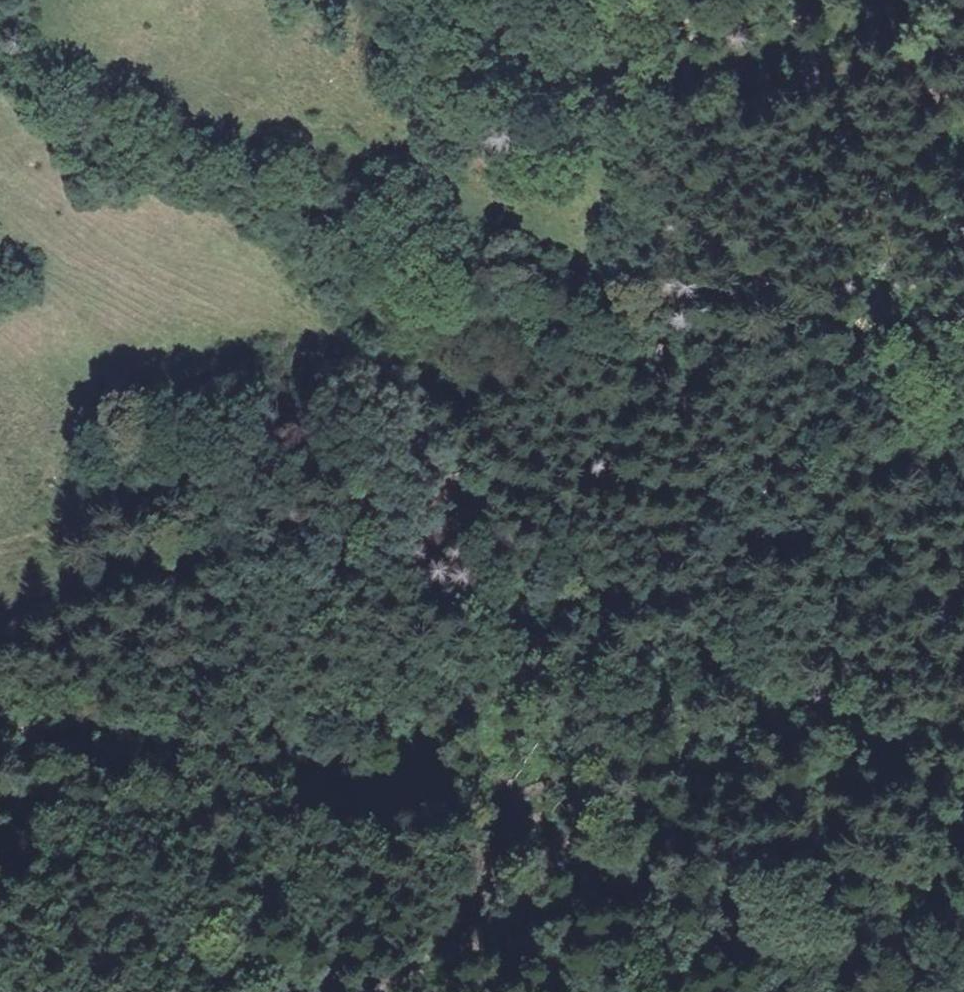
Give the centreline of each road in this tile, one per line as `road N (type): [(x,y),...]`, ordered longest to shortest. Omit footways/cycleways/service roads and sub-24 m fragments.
road 1 (track): [(0,2),(126,132),(196,164),(466,254)]
road 2 (track): [(963,308),(742,337),(466,254)]

